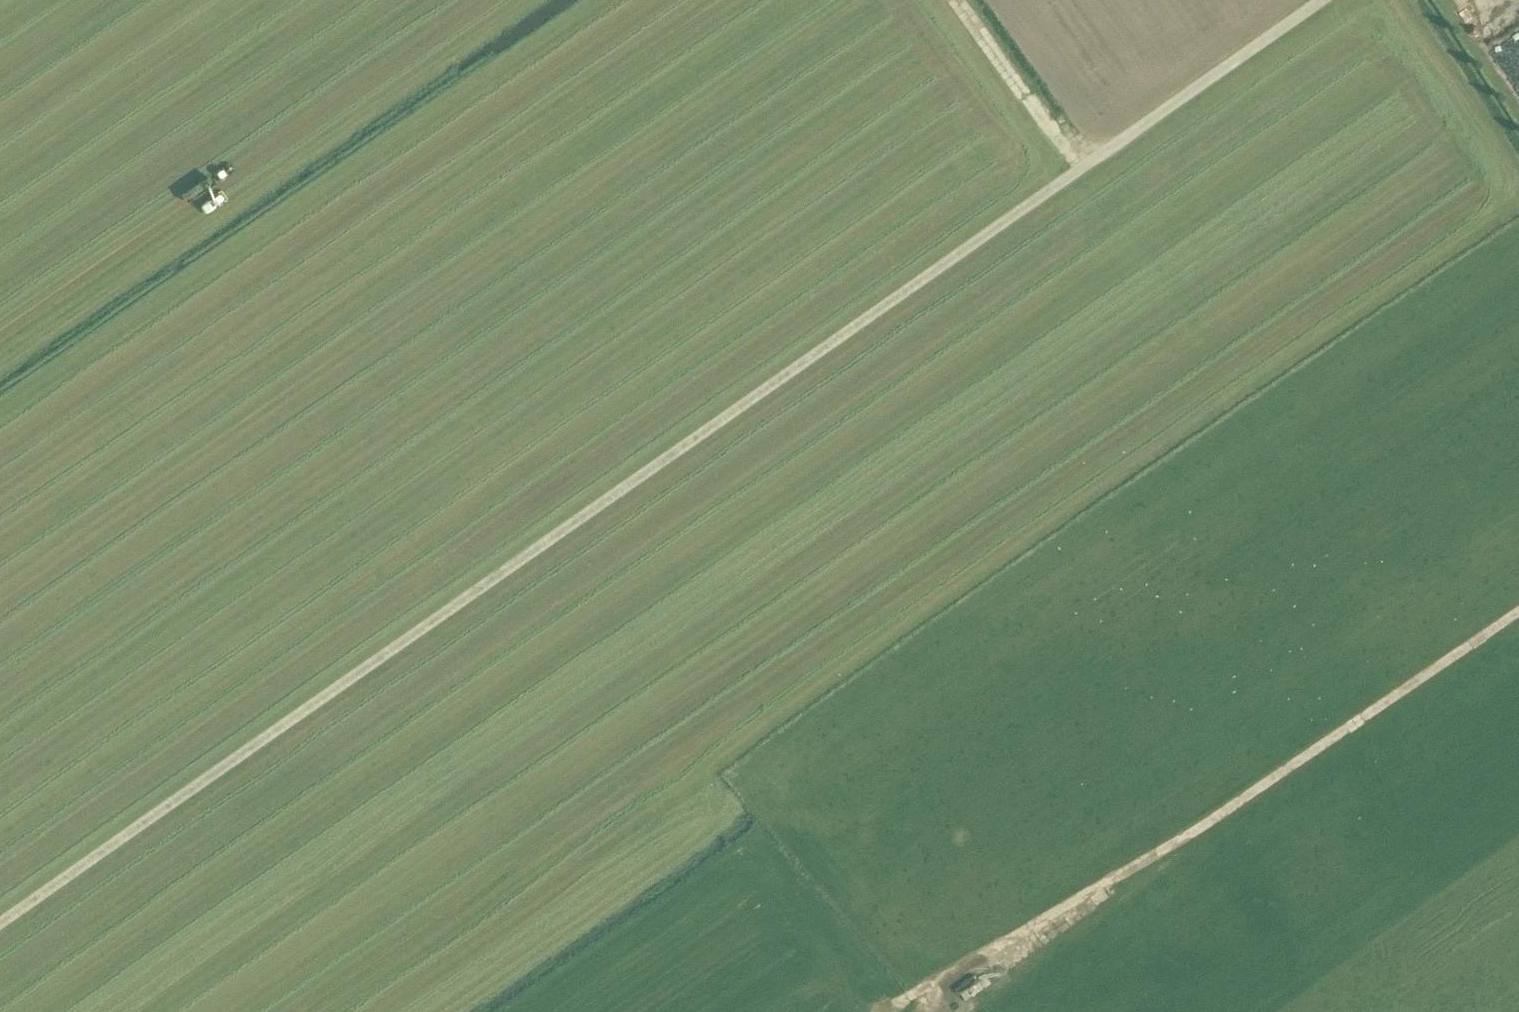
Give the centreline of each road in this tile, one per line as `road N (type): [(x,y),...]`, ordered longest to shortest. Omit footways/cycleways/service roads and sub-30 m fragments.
road 1 (track): [(0,926),(1086,163),(963,0)]
road 2 (track): [(1518,610),(1170,847),(889,1009)]
road 3 (track): [(1086,163),(1319,0)]

